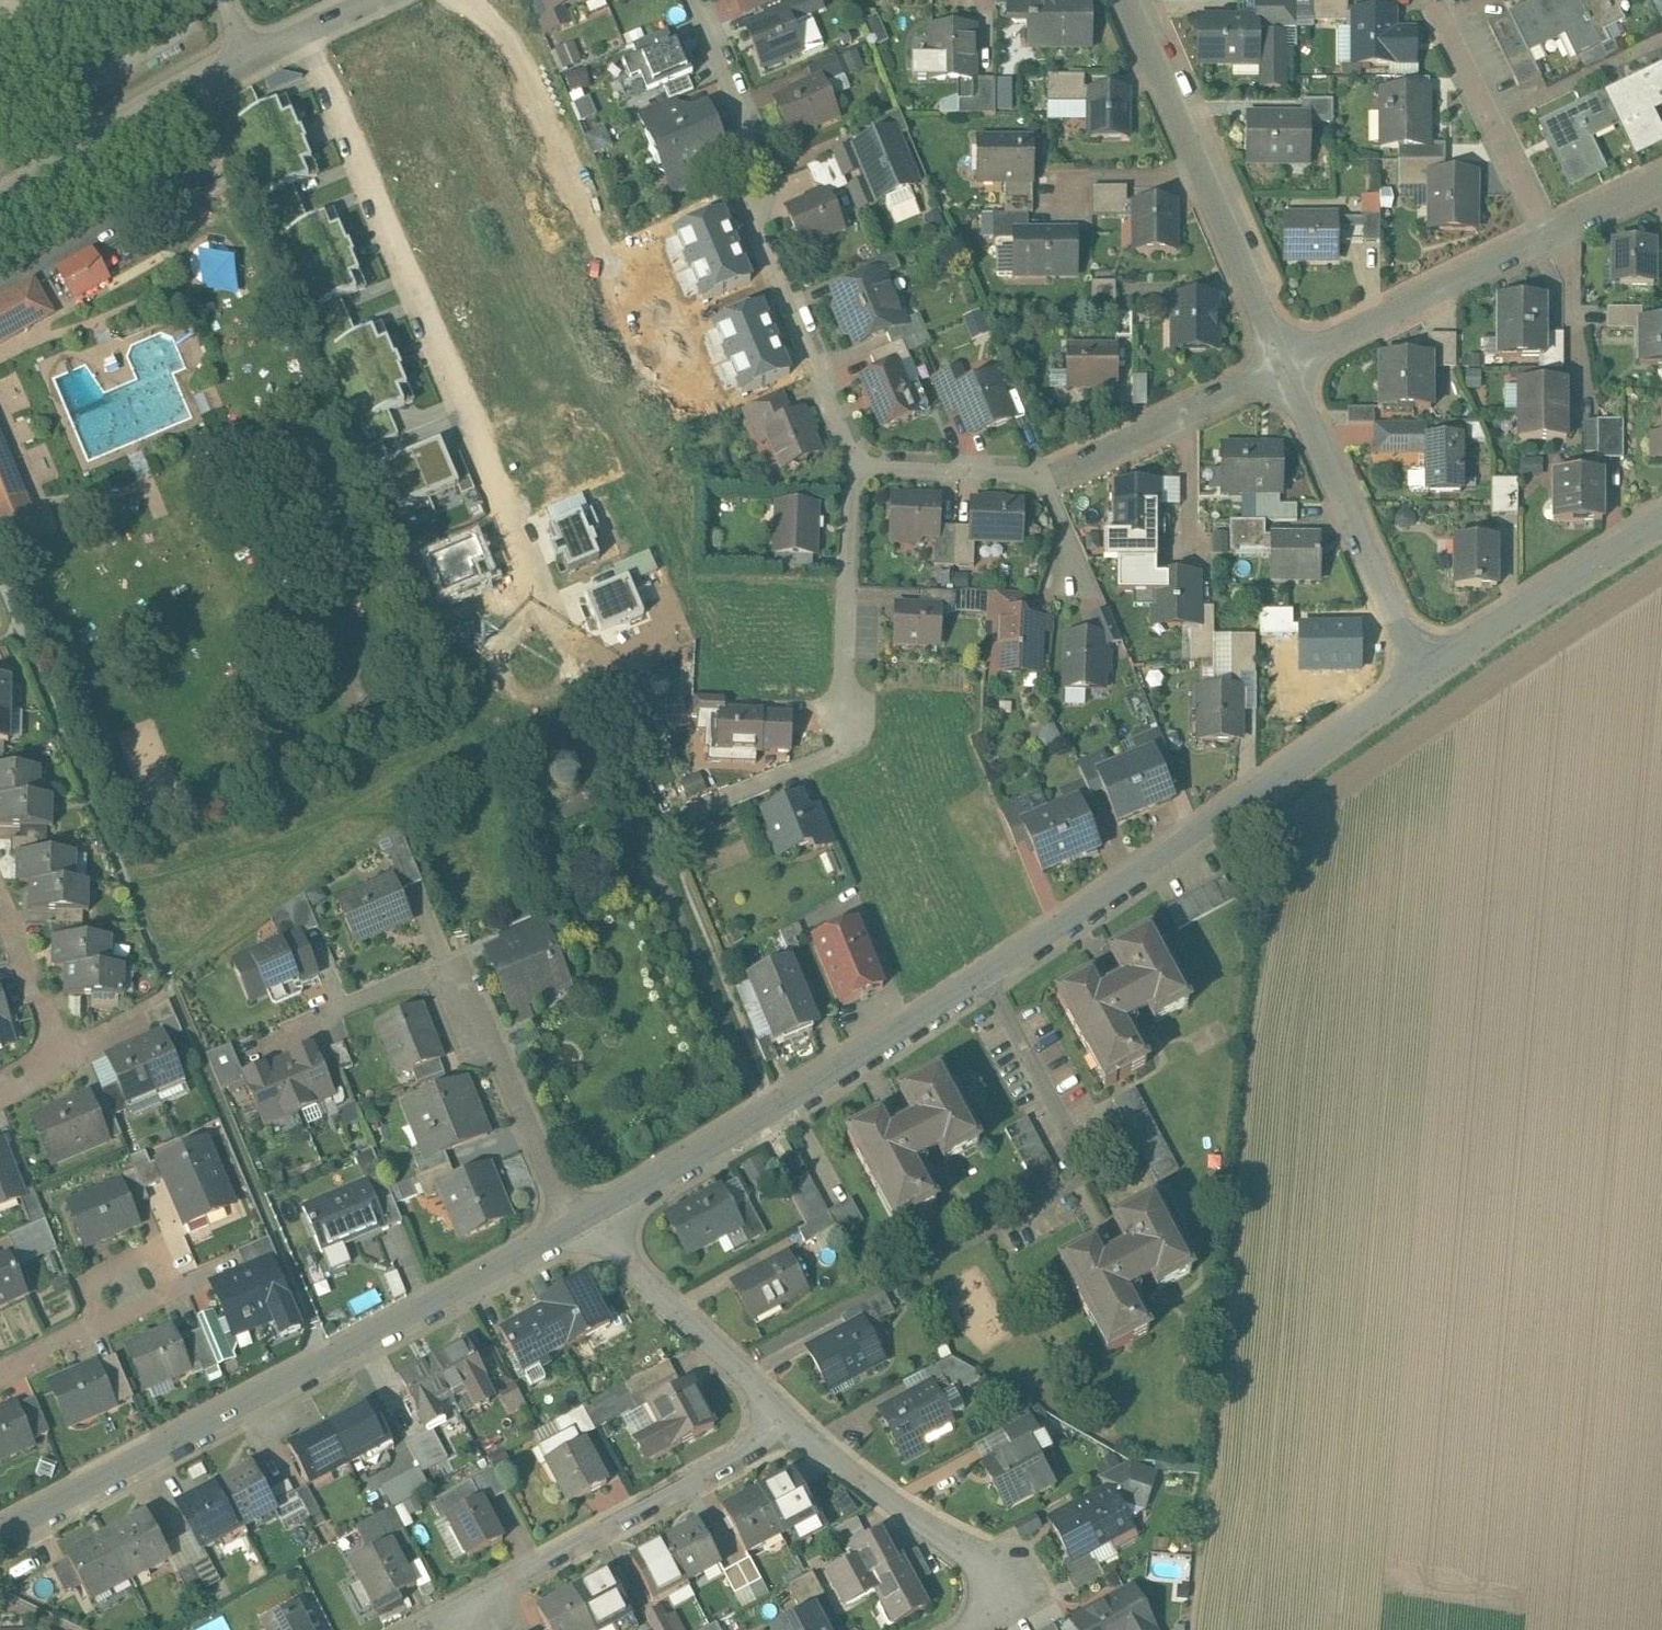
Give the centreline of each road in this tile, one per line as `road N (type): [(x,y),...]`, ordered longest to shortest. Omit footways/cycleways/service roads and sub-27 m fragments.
road 1 (residential): [(582,1220),(0,1532)]
road 2 (residential): [(306,32),(546,593)]
road 3 (residential): [(1421,669),(991,977)]
road 4 (residential): [(694,0),(753,139),(756,214),(862,465)]
road 5 (residential): [(991,977),(582,1220)]
road 6 (residential): [(441,1616),(796,1423)]
road 7 (residential): [(1287,362),(1133,0)]
road 8 (residential): [(1421,669),(1287,362)]
road 9 (residential): [(796,1423),(903,1510),(982,1558),(987,1606),(965,1629)]
road 10 (residential): [(457,951),(552,1180),(582,1220)]
road 11 (residential): [(582,1220),(796,1423)]
road 12 (residential): [(0,202),(252,60)]
road 13 (residential): [(1287,362),(1545,235)]
road 14 (residential): [(1661,516),(1421,669)]
road 15 (residential): [(862,465),(850,493),(849,737)]
road 16 (residential): [(1046,477),(1287,362)]
road 17 (residential): [(1545,235),(1429,0)]
road 18 (residential): [(546,593),(575,674),(566,689),(522,700),(509,687),(501,645),(536,611)]
road 19 (residential): [(0,889),(70,1048),(0,1086)]
road 20 (residential): [(1093,1172),(991,977)]
road 21 (residential): [(103,1322),(174,1286),(157,1247),(88,1285)]
road 22 (residential): [(862,465),(1046,477)]
road 23 (residential): [(1545,235),(1661,178)]

